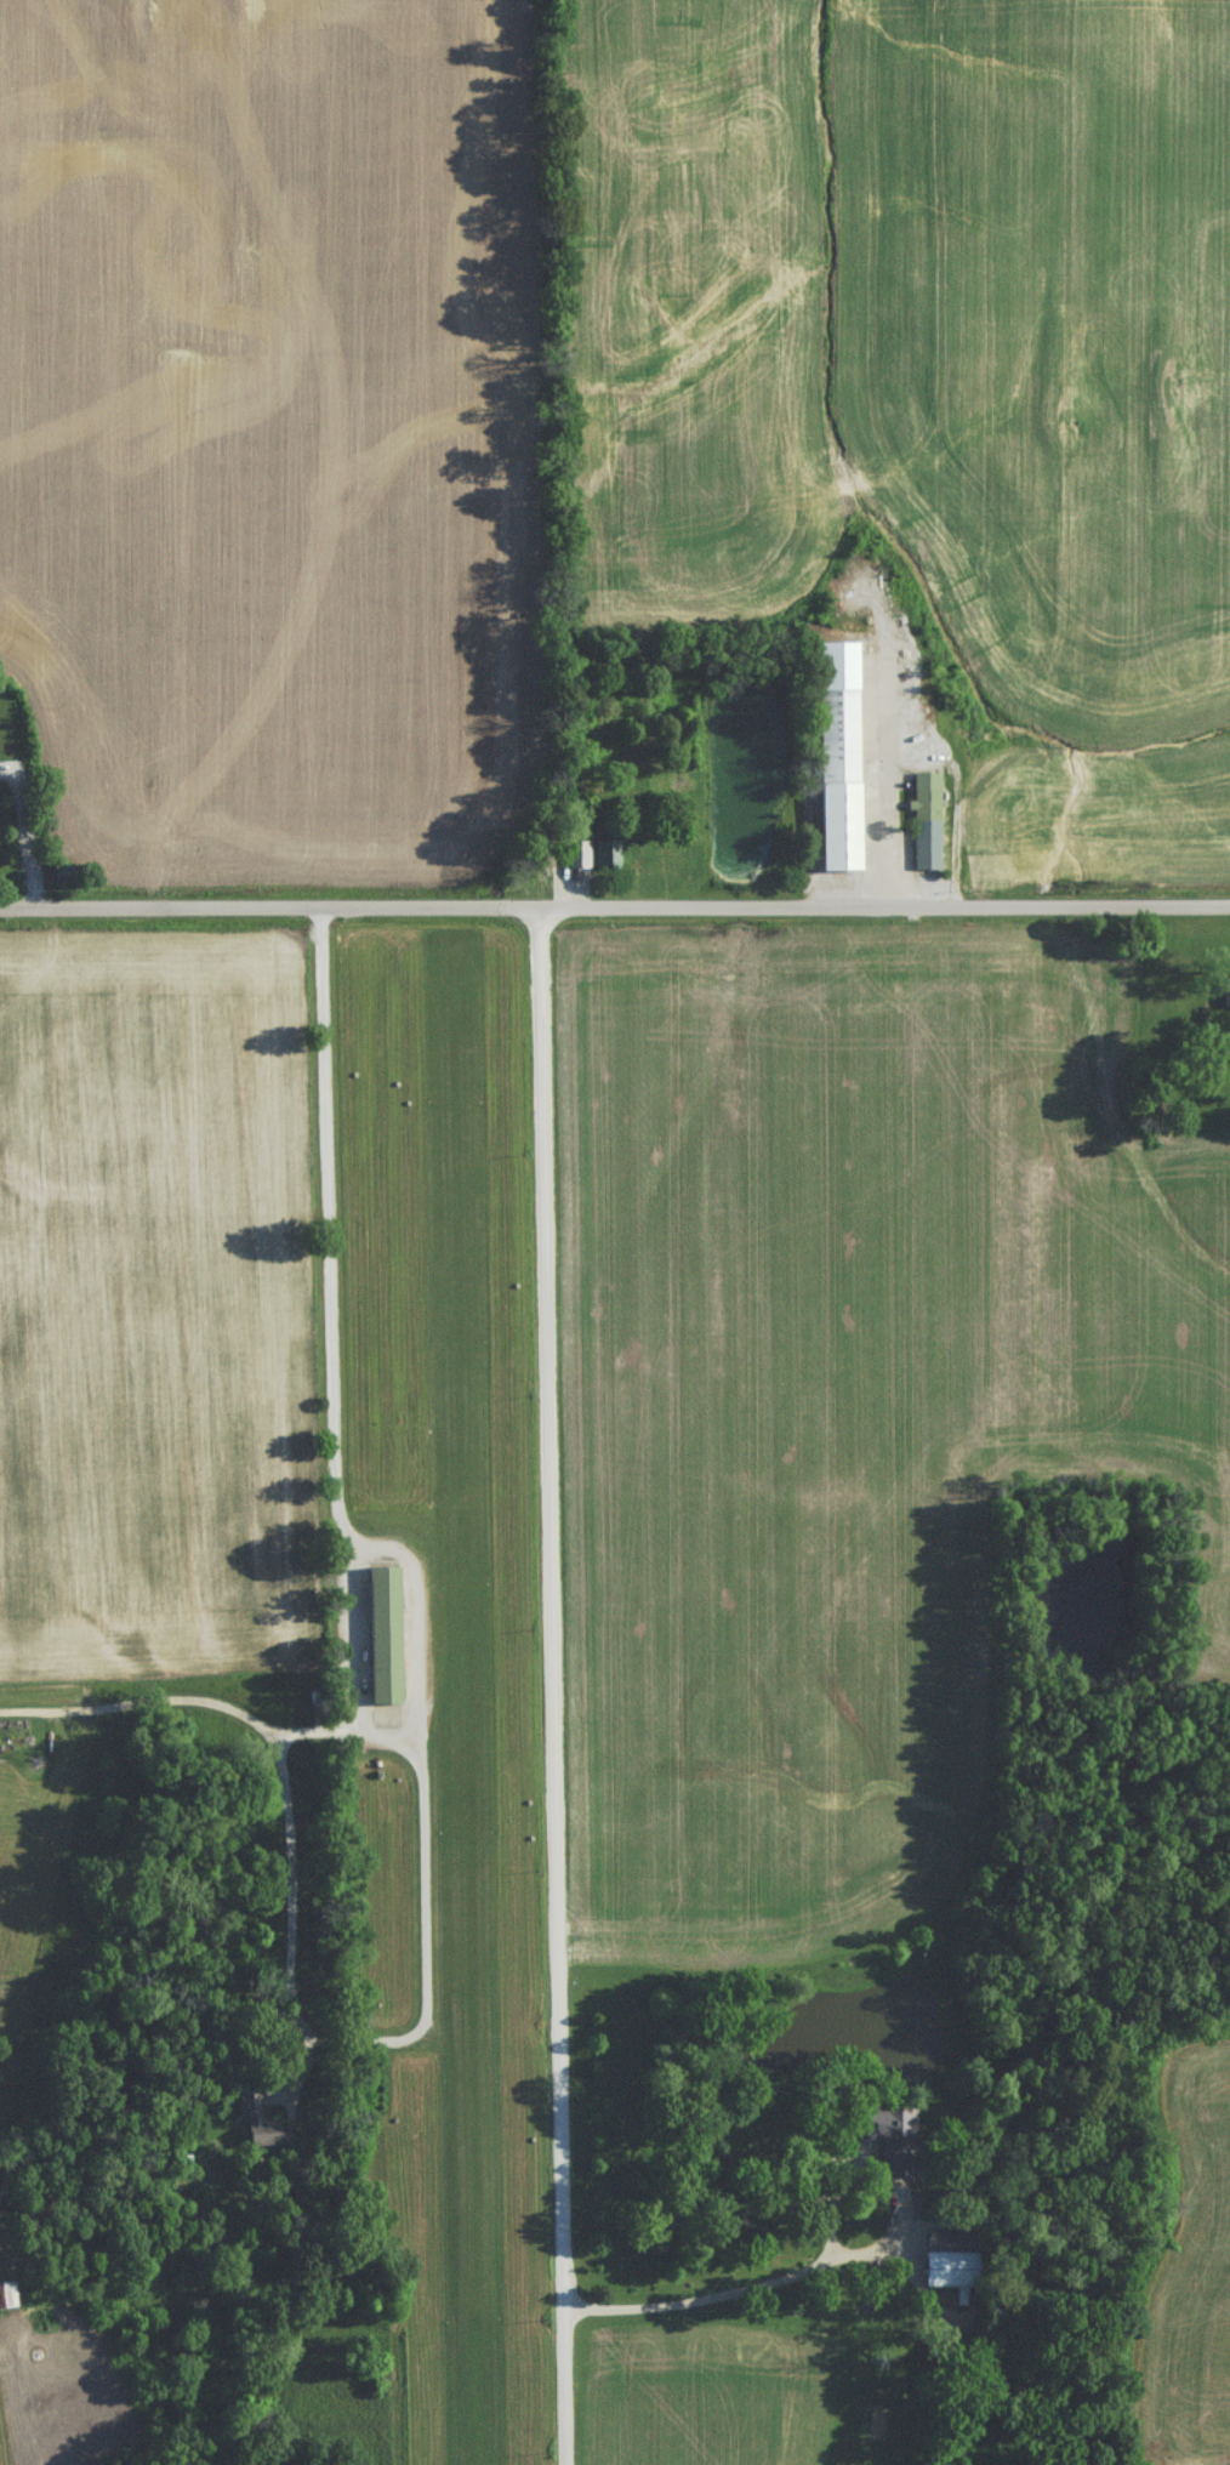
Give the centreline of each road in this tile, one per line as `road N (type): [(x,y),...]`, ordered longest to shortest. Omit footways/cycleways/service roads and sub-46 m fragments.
road 1 (residential): [(569,2464),(537,901)]
road 2 (tertiary): [(1229,904),(0,901)]

